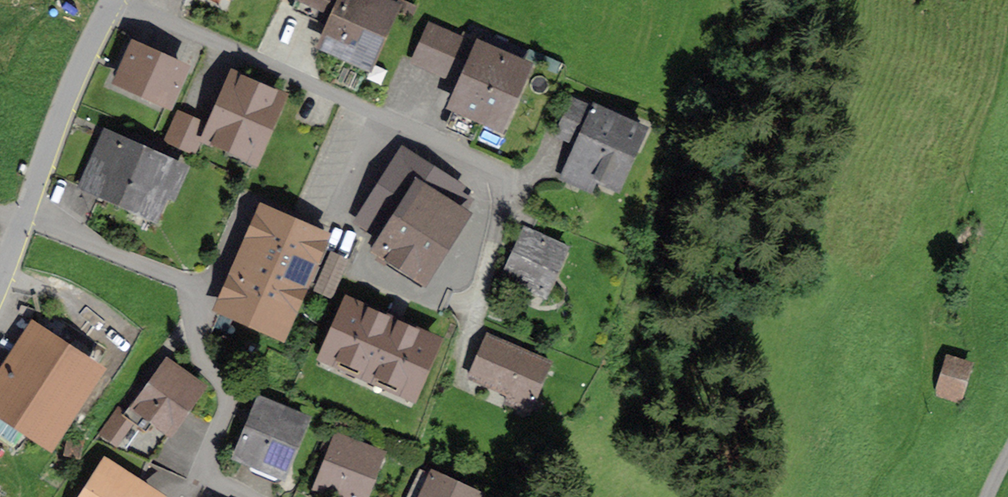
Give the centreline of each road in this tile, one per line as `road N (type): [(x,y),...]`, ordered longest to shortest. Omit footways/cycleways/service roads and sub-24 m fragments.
road 1 (residential): [(121,0),(504,177),(498,229),(453,380)]
road 2 (residential): [(28,209),(68,235),(198,290),(203,361),(227,404),(205,460),(209,479),(243,496)]
road 3 (unclassified): [(113,0),(71,84),(28,209)]

